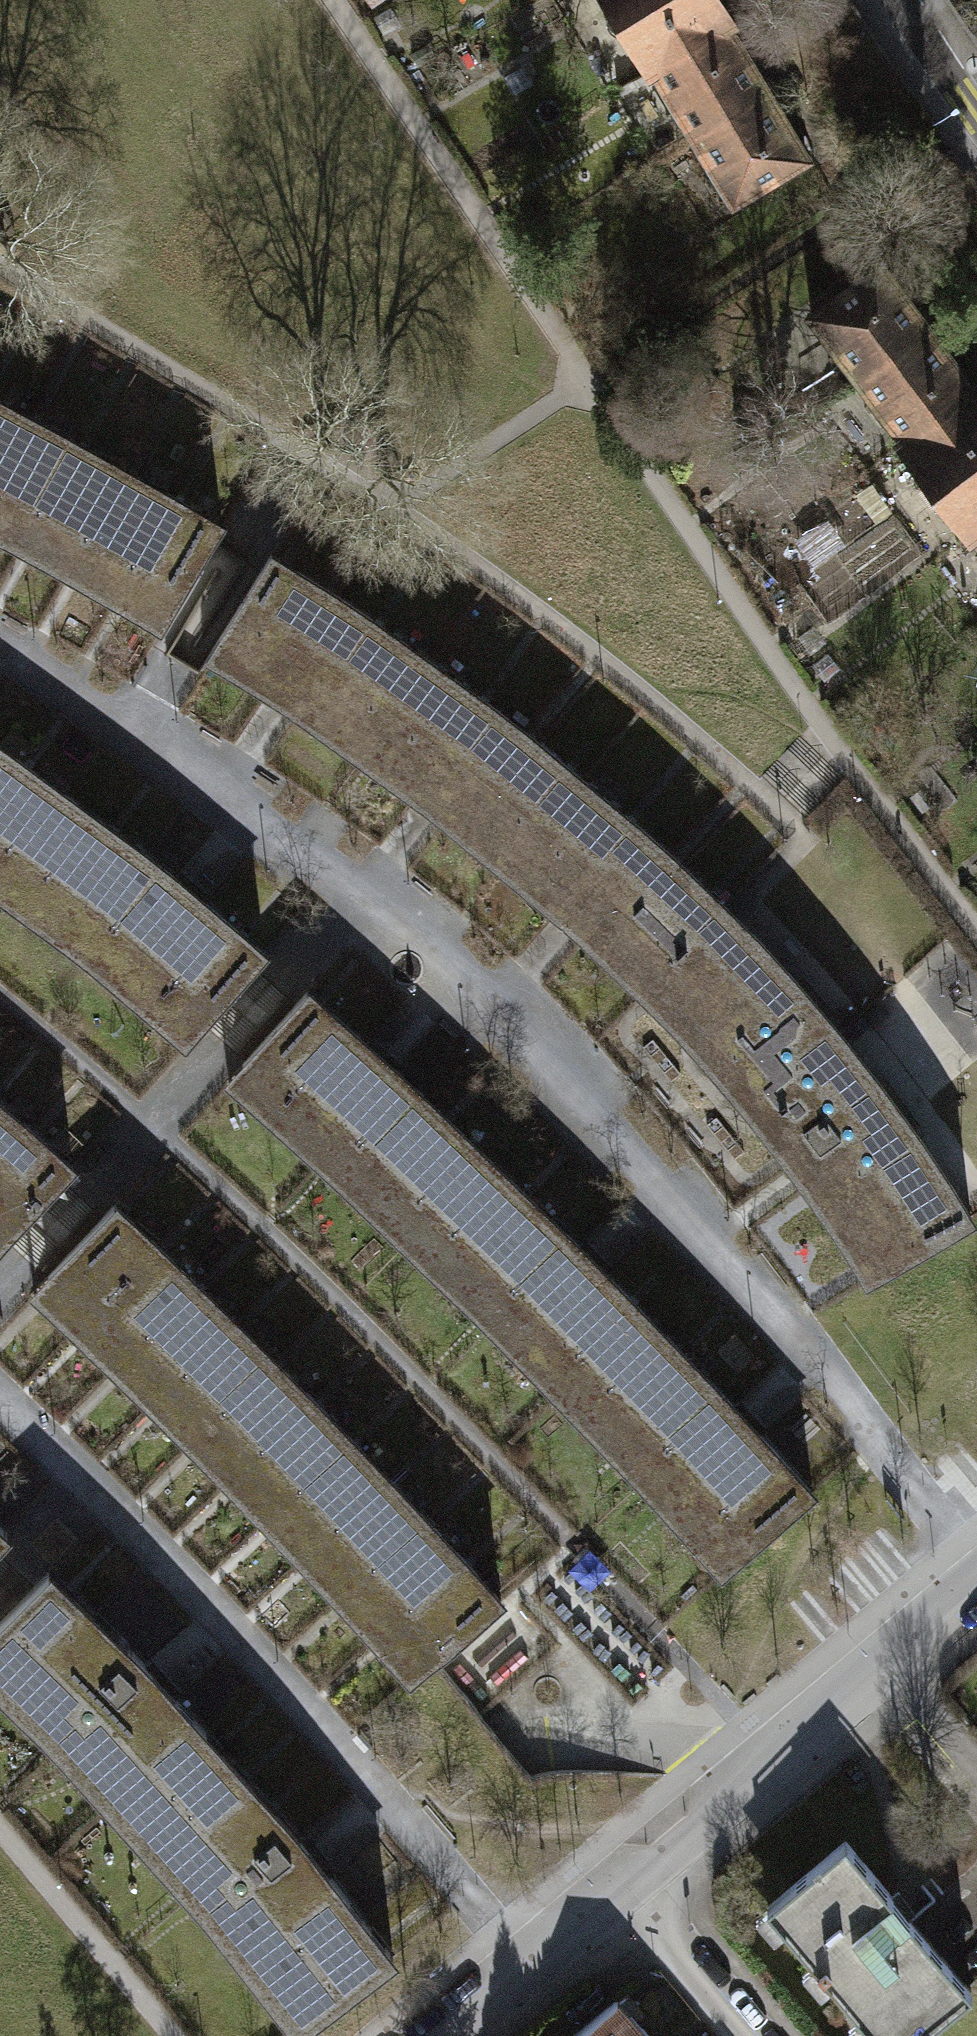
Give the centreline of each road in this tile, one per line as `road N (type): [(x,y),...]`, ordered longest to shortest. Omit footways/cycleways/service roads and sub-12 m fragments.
road 1 (residential): [(976,1586),(622,1884)]
road 2 (residential): [(622,1884),(440,2035)]
road 3 (residential): [(746,2035),(622,1884)]

